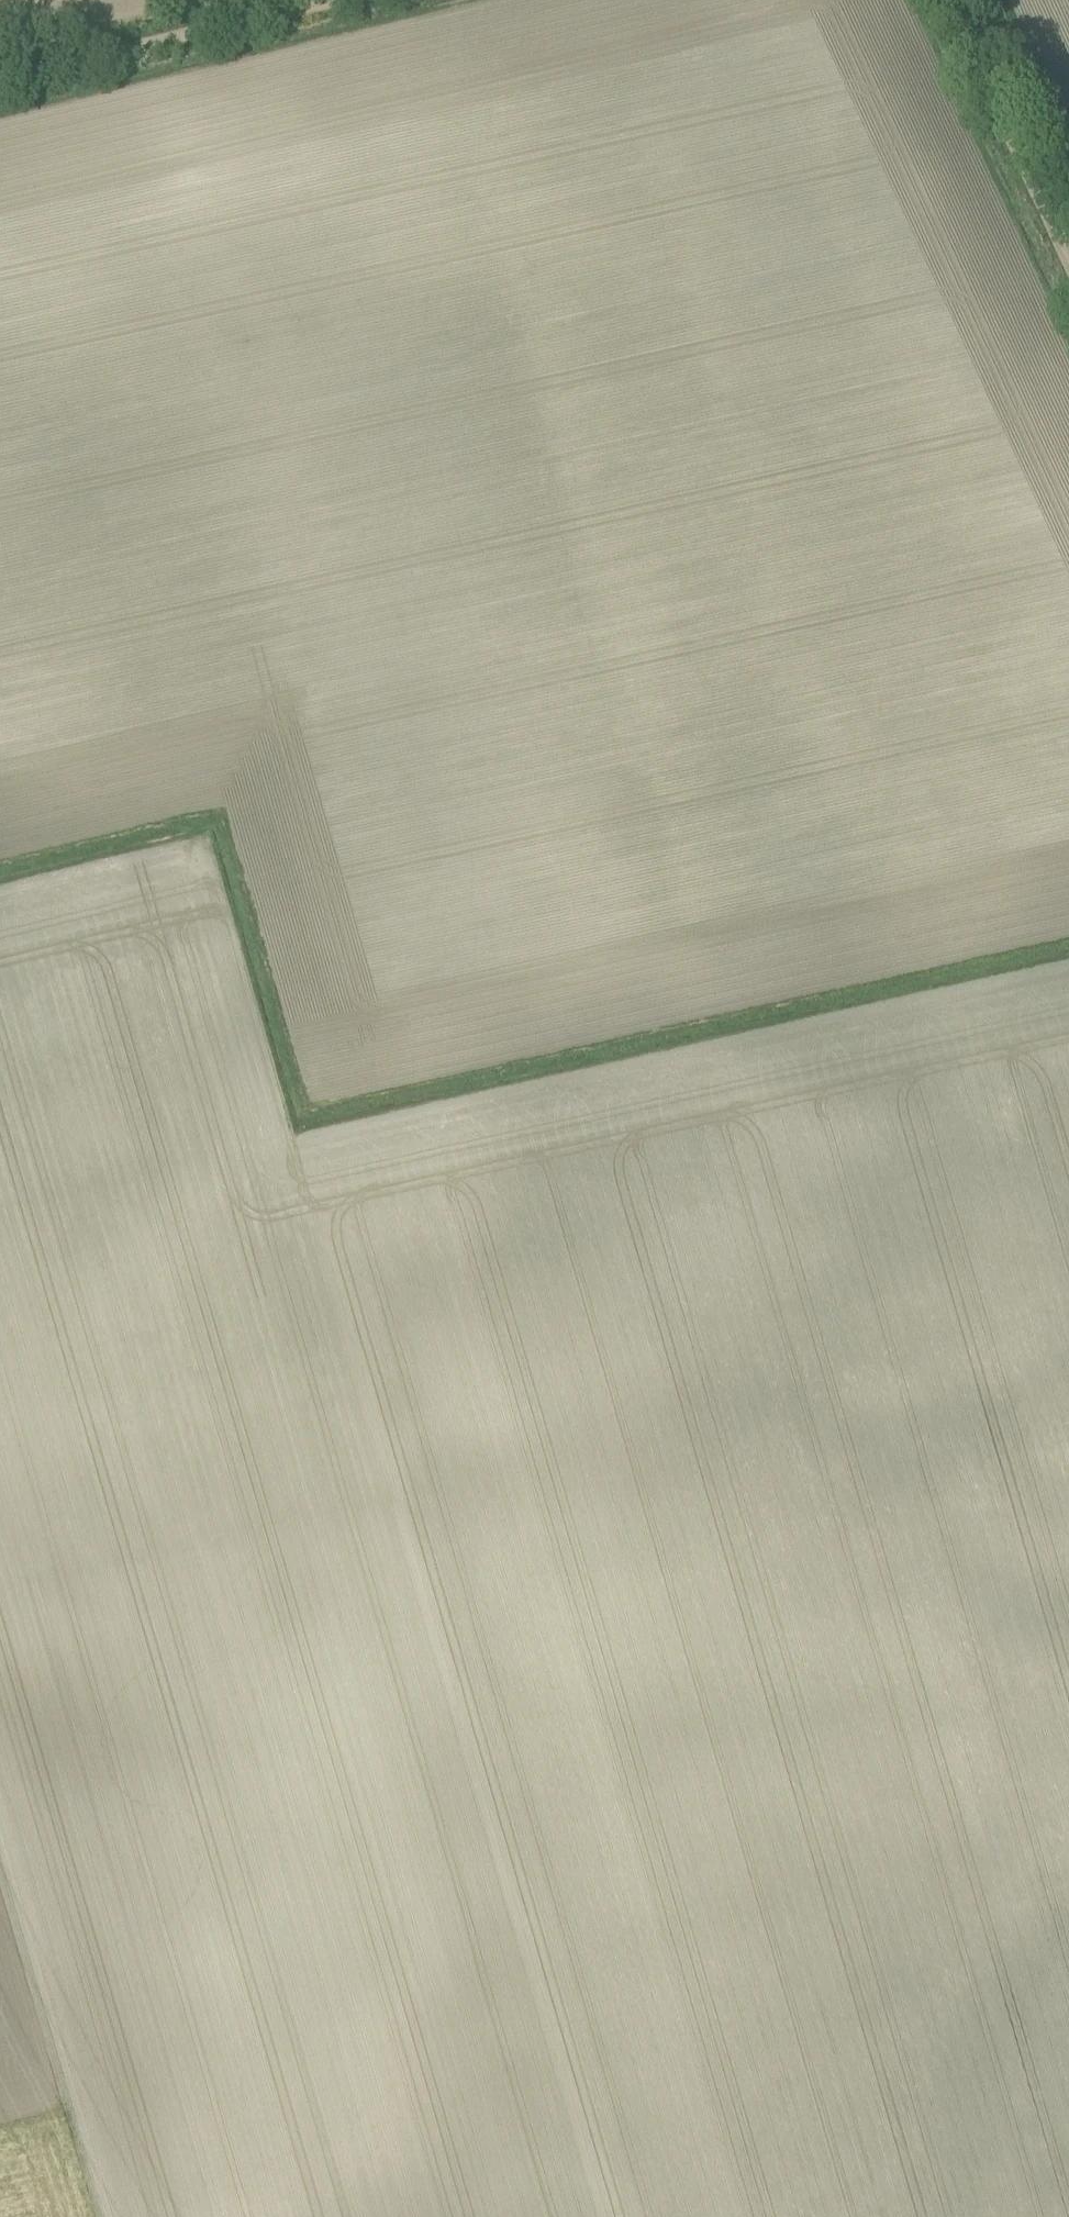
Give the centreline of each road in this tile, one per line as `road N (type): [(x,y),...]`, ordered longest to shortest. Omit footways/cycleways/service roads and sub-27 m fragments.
road 1 (track): [(0,72),(297,0)]
road 2 (track): [(961,0),(1068,236)]

